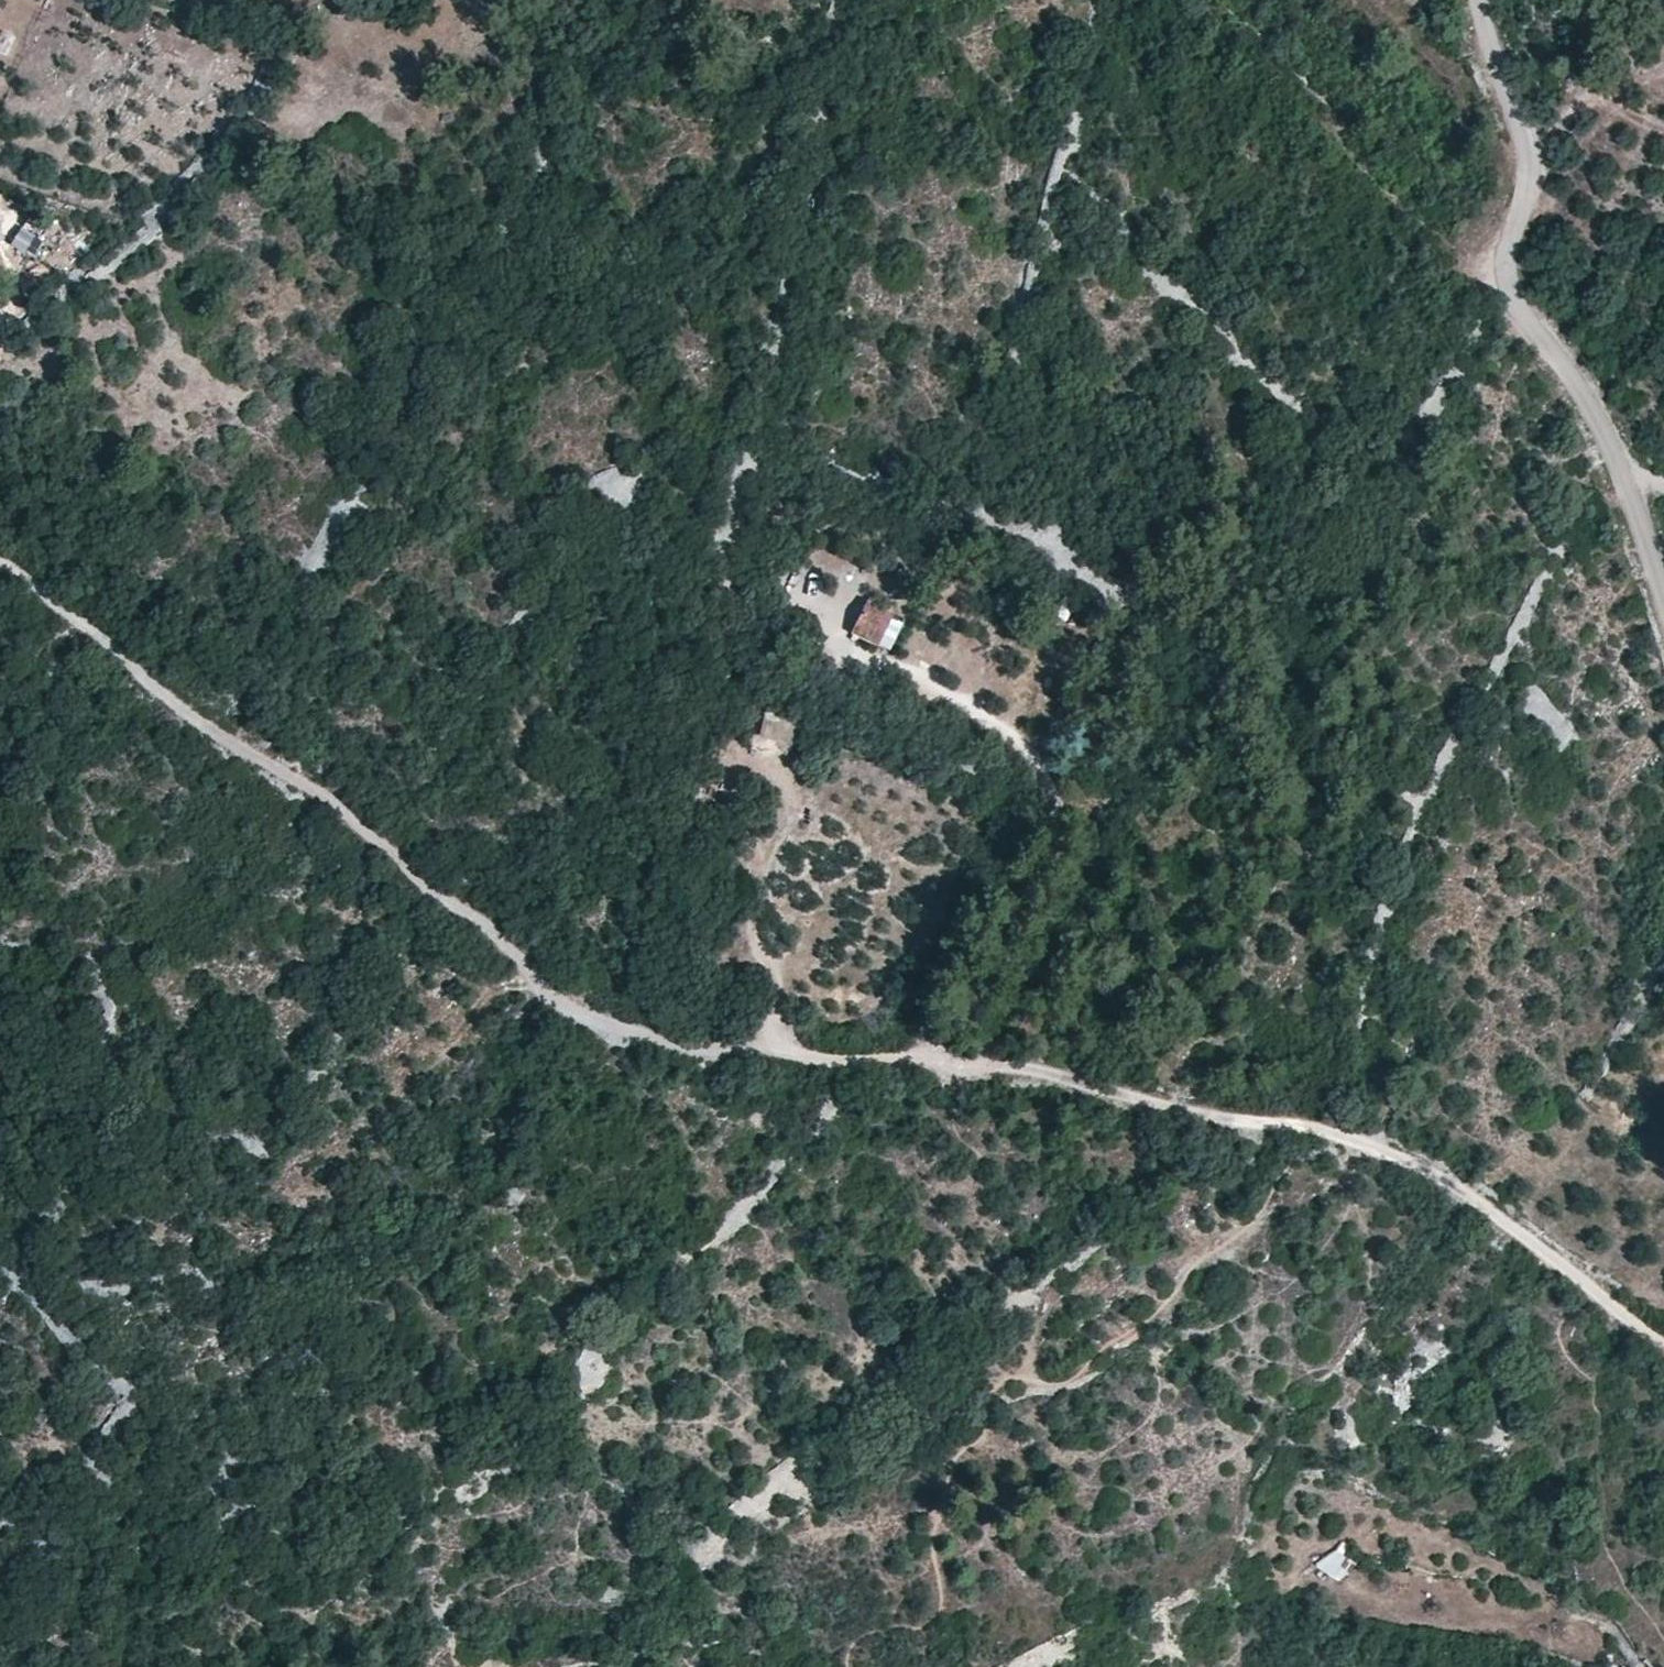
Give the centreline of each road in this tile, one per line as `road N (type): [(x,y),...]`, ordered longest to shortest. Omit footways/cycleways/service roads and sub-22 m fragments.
road 1 (track): [(0,562),(443,890),(581,1003),(729,1045),(978,1057),(1048,1068),(1197,1112),(1302,1125),(1464,1194),(1663,1344)]
road 2 (unclassified): [(1663,601),(1625,478),(1576,385),(1500,282),(1528,197),(1532,148),(1480,0)]
road 3 (track): [(1635,1666),(1614,1622),(1355,1604)]

